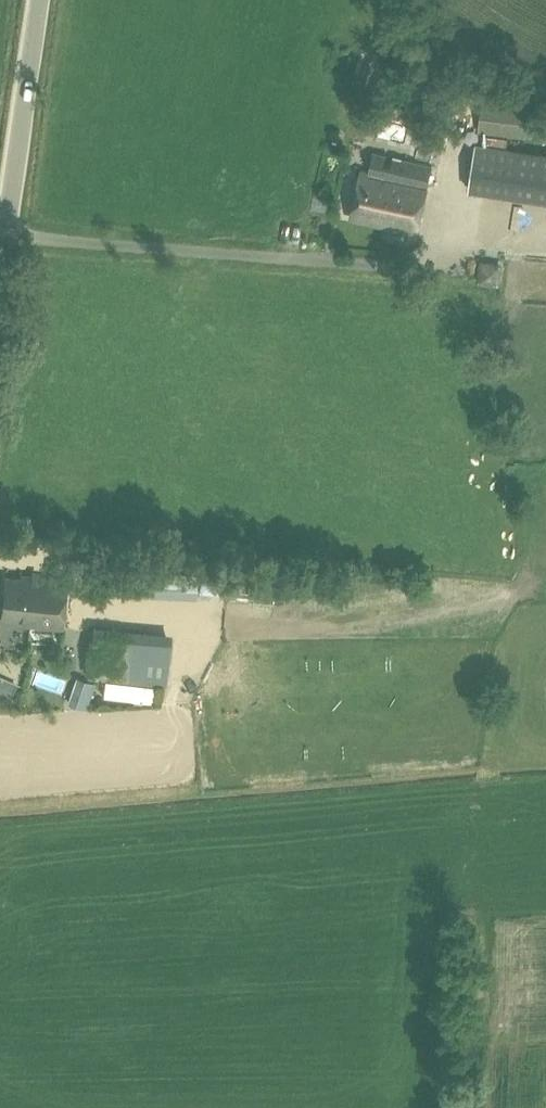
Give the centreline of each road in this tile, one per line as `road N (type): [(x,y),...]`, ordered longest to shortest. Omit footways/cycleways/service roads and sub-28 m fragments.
road 1 (unclassified): [(0,275),(40,0)]

